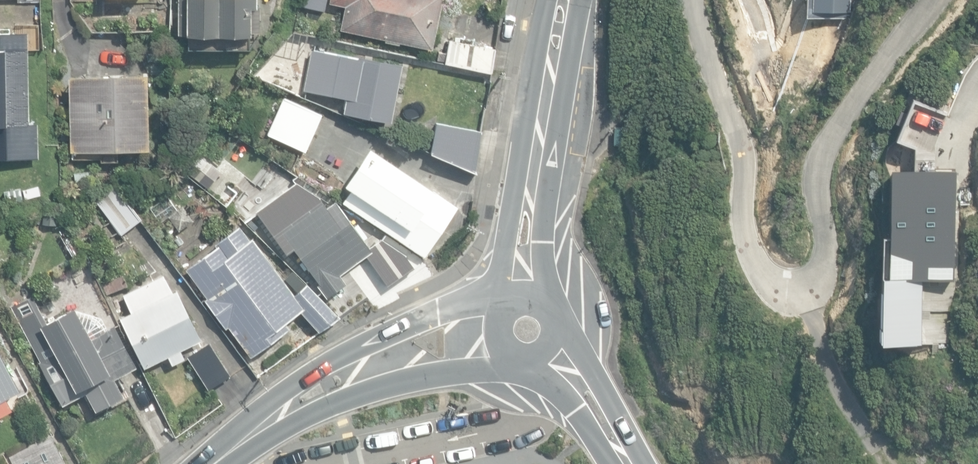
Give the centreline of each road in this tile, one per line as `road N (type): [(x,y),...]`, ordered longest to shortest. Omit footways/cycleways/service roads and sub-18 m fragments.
road 1 (residential): [(528,292),(538,141),(565,0)]
road 2 (secondary): [(284,413),(403,326),(502,299)]
road 3 (secondary): [(507,361),(284,413)]
road 4 (secondary): [(629,463),(553,356)]

